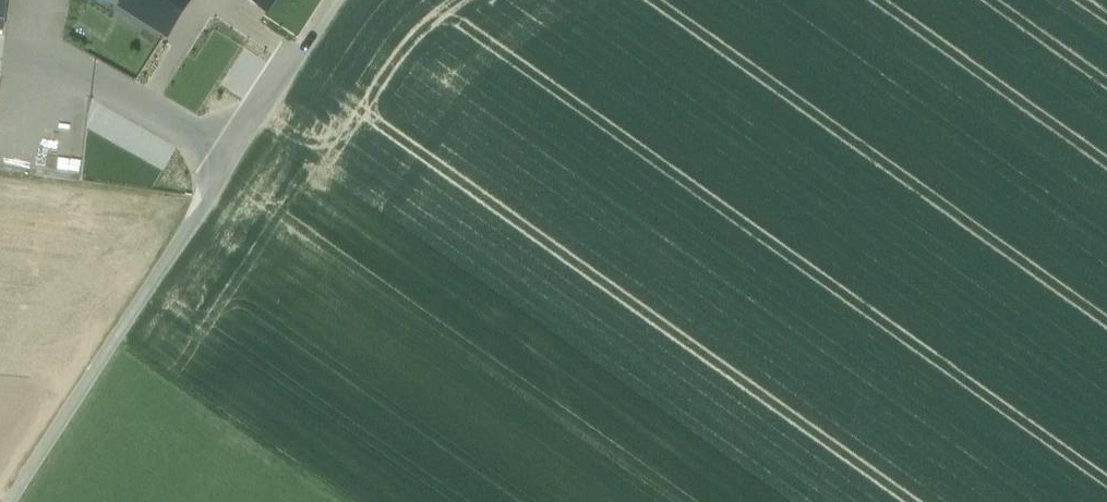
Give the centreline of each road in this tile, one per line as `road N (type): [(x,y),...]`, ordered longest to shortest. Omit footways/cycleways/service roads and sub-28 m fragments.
road 1 (unclassified): [(348,0),(11,501)]

